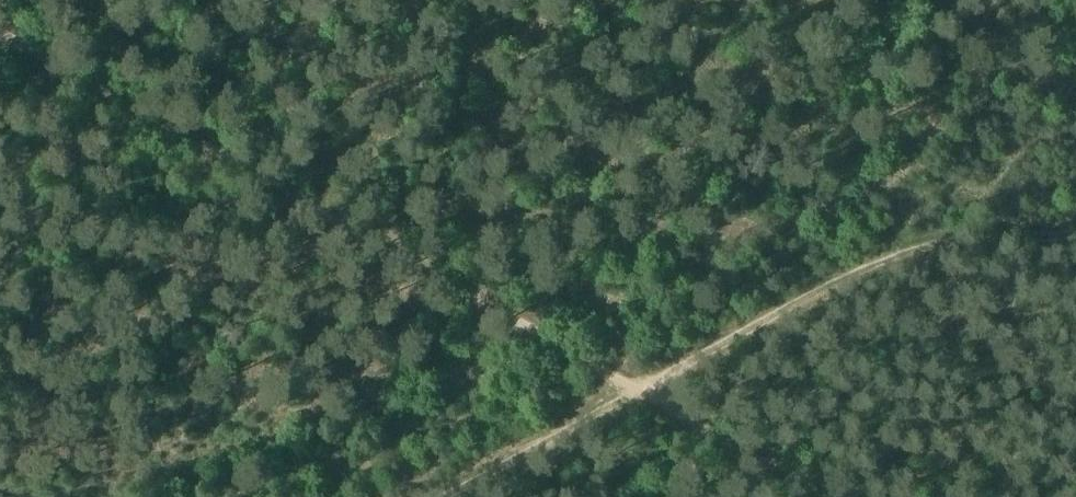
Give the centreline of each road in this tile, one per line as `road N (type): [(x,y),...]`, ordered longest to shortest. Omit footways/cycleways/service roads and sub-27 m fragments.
road 1 (track): [(832,496),(0,33)]
road 2 (track): [(435,496),(885,258),(970,237),(1075,231)]

